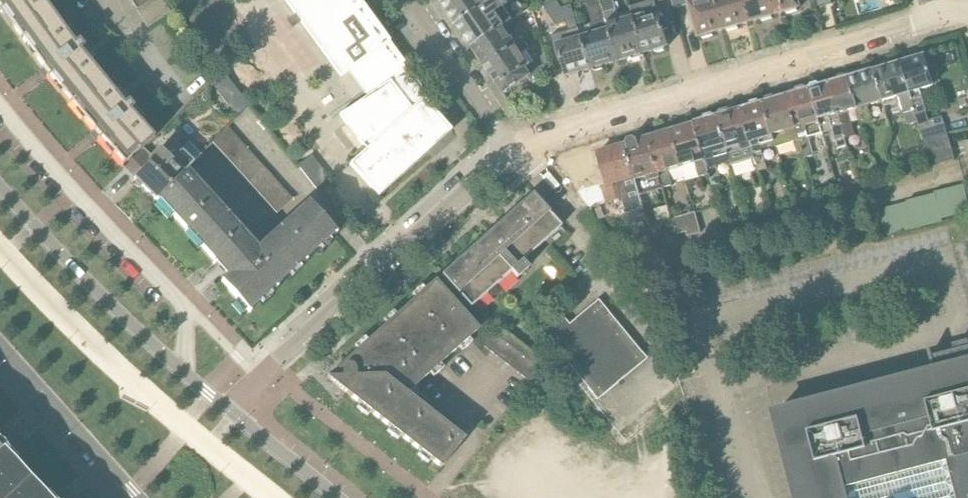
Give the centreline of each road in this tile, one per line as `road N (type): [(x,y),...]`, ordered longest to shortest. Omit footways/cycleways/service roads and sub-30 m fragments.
road 1 (trunk): [(337,497),(0,147)]
road 2 (motorway): [(331,497),(0,159)]
road 3 (residential): [(512,144),(931,19)]
road 4 (residential): [(231,411),(512,144)]
road 5 (motorway): [(0,245),(255,497)]
road 6 (trunk): [(0,252),(247,497)]
road 7 (residential): [(185,372),(187,311),(0,103)]
road 8 (residential): [(185,372),(0,185)]
road 9 (residential): [(0,341),(136,497)]
road 10 (residential): [(412,0),(512,144)]
road 11 (residential): [(605,262),(512,144)]
road 12 (residential): [(339,497),(231,411)]

